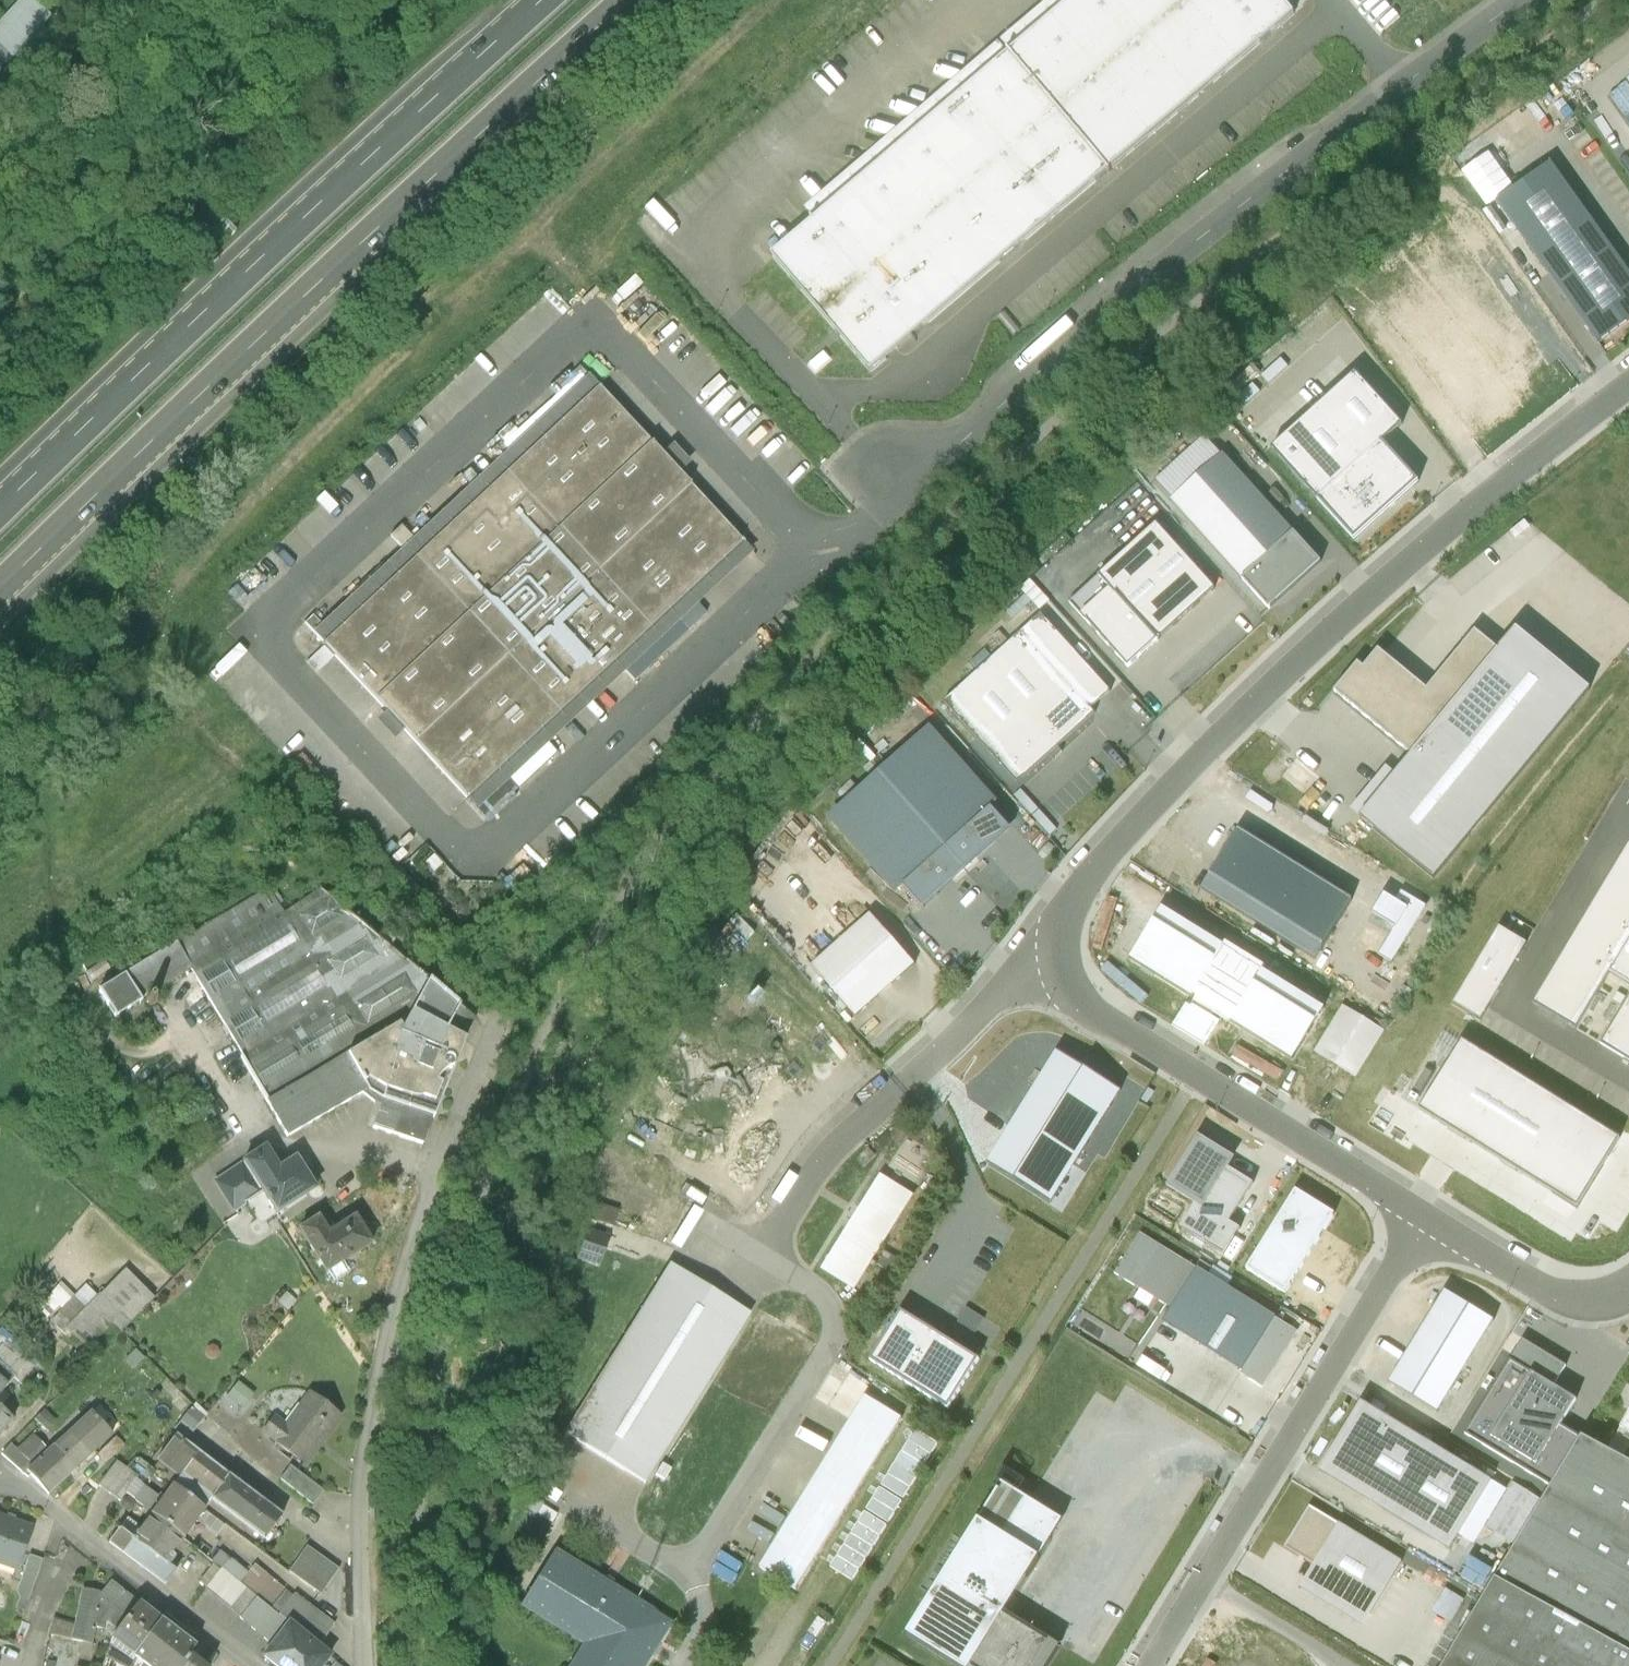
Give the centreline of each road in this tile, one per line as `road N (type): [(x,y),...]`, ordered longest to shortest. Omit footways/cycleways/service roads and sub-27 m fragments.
road 1 (unclassified): [(1628,385),(1467,512),(1258,700),(1097,866),(1062,934),(1068,980),(1086,1004),(1424,1218)]
road 2 (motorway): [(0,588),(620,0)]
road 3 (unclassified): [(1530,0),(1215,235),(965,441),(889,467)]
road 4 (motorway): [(542,0),(0,514)]
road 5 (residential): [(363,1665),(361,1528),(382,1381),(438,1173),(509,1003)]
road 6 (unclassified): [(1424,1218),(1158,1665)]
road 7 (residential): [(257,1665),(0,1472)]
road 8 (unclassified): [(1424,1218),(1544,1287),(1587,1296),(1628,1289)]

